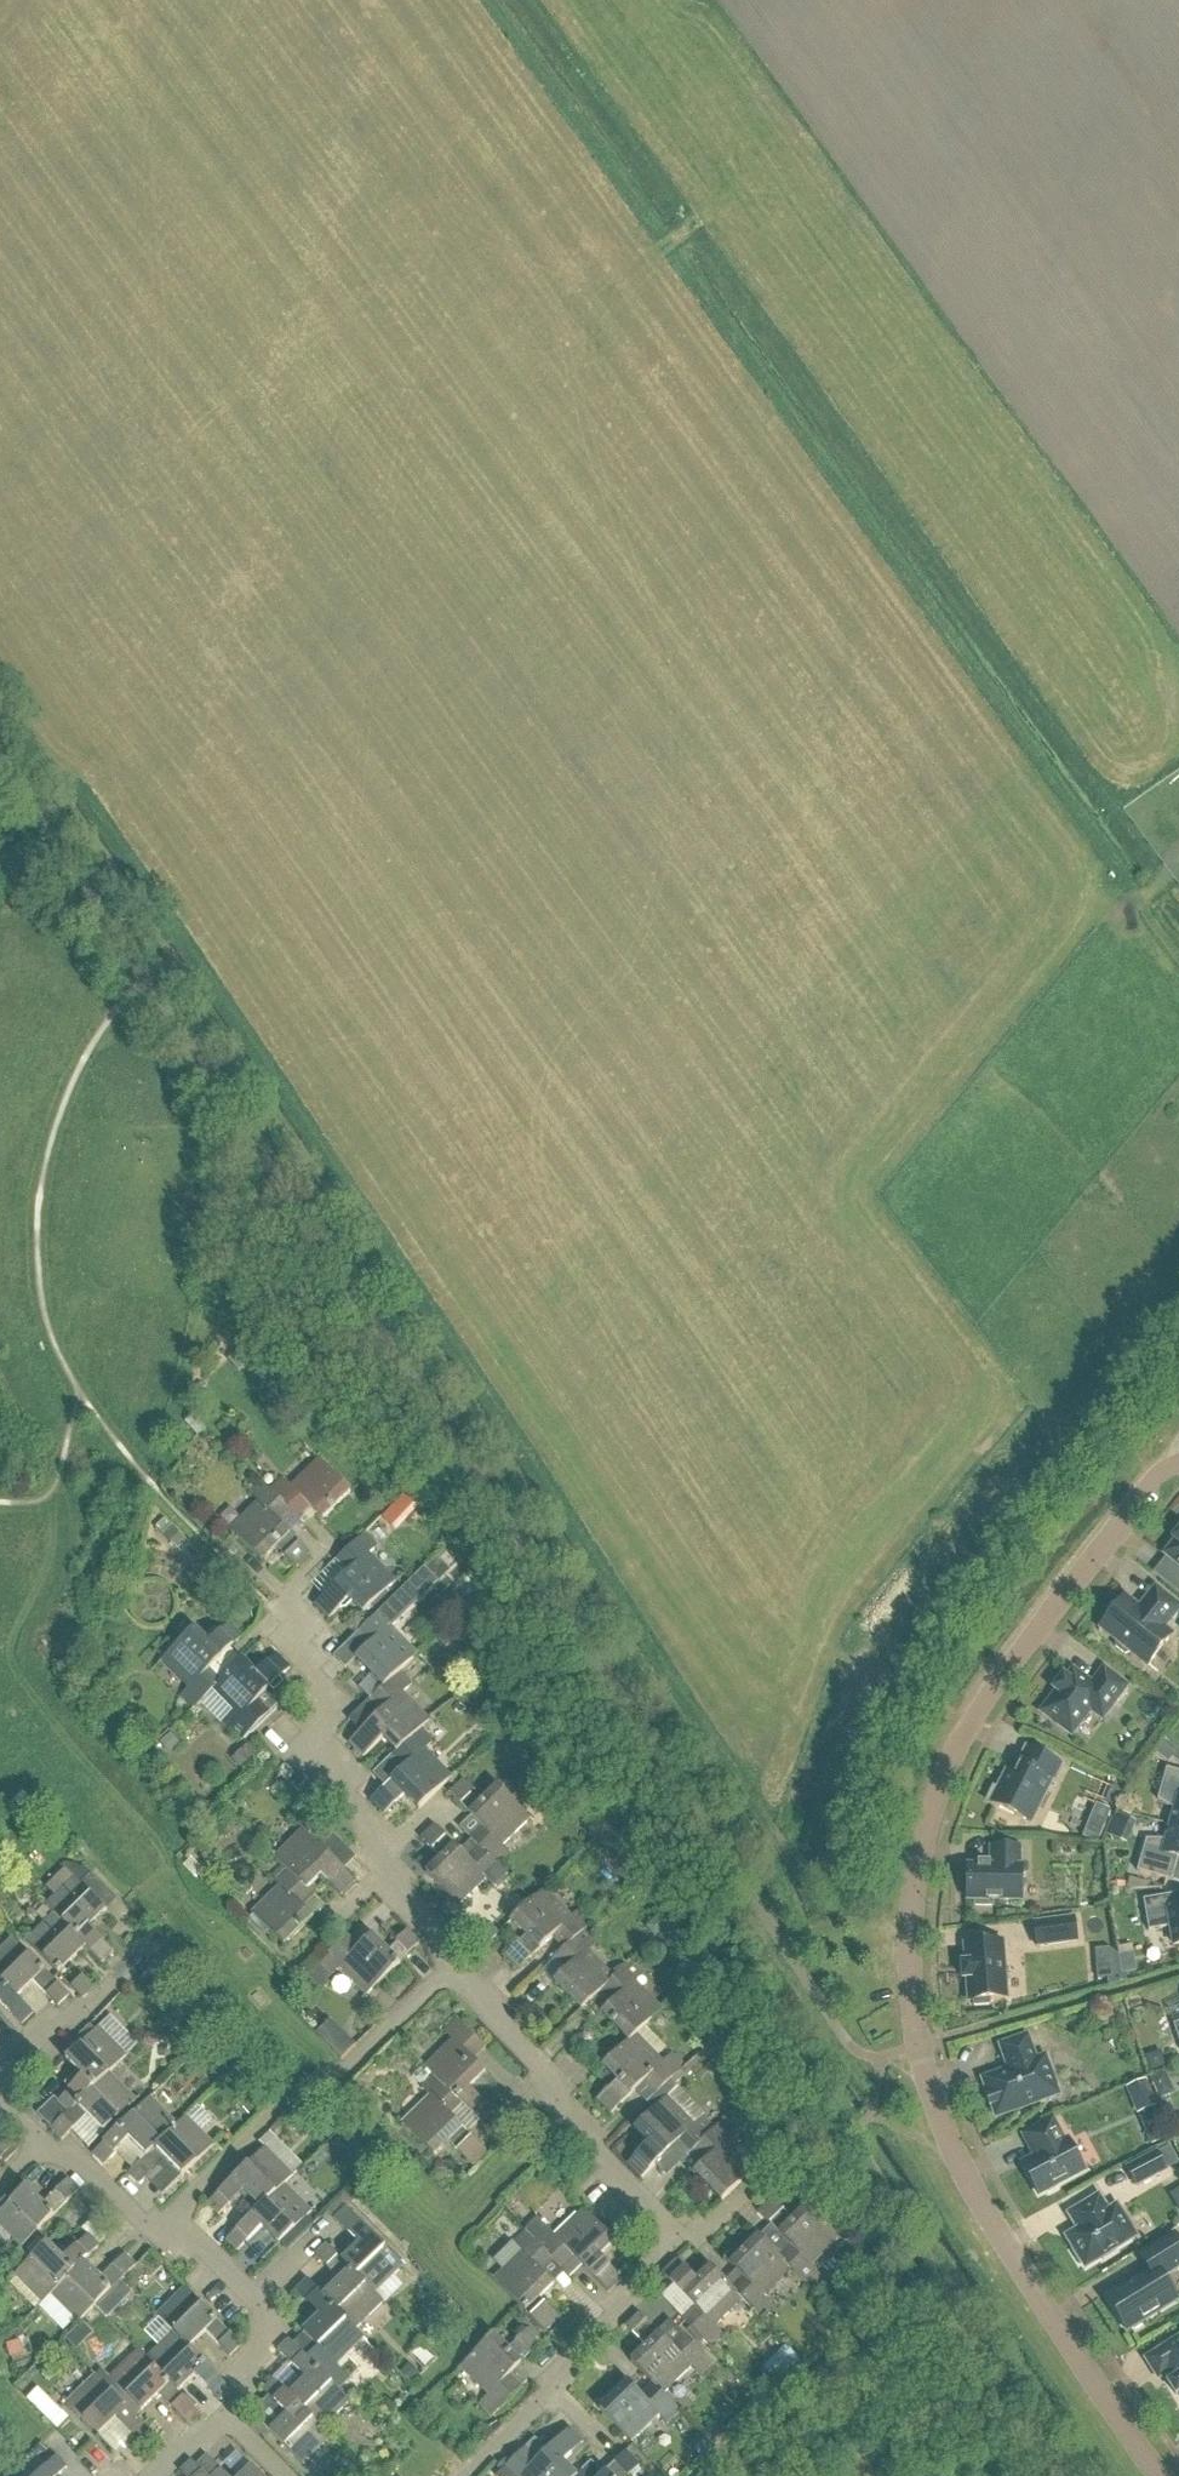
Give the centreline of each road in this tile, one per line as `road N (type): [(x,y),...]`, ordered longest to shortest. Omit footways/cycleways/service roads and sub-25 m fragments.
road 1 (unclassified): [(1160,2475),(950,2144),(920,2047),(915,1891),(926,1829),(981,1709),(1157,1474),(1177,1462)]
road 2 (residential): [(448,1972),(443,1943),(381,1877),(391,1848),(314,1764),(325,1712),(306,1664),(285,1643),(296,1630),(276,1609),(322,1558)]
road 3 (residential): [(171,2217),(298,2090),(346,2071),(448,1972)]
road 4 (residential): [(673,2233),(562,2113),(558,2087),(448,1972)]
road 5 (residential): [(463,2475),(553,2391),(673,2233)]
road 6 (residential): [(171,2217),(151,2237),(74,2159),(40,2144)]
road 7 (residential): [(0,2067),(77,2017),(131,1965)]
road 8 (residential): [(221,2419),(249,2391),(234,2376),(265,2347),(268,2309),(257,2298)]

